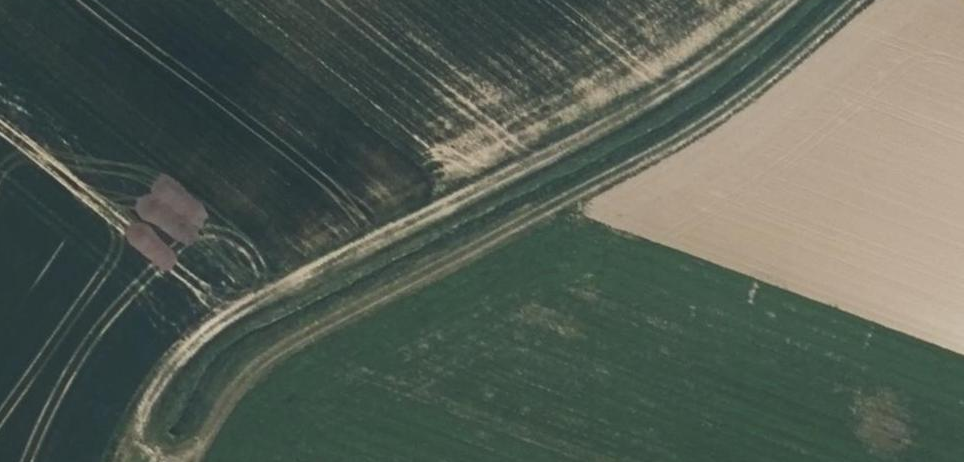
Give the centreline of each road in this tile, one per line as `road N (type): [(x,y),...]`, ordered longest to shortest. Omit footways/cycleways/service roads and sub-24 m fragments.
road 1 (track): [(171,461),(129,444),(175,355),(230,314),(681,83),(781,0)]
road 2 (track): [(853,0),(755,83),(565,202),(288,334),(232,388),(193,461)]

